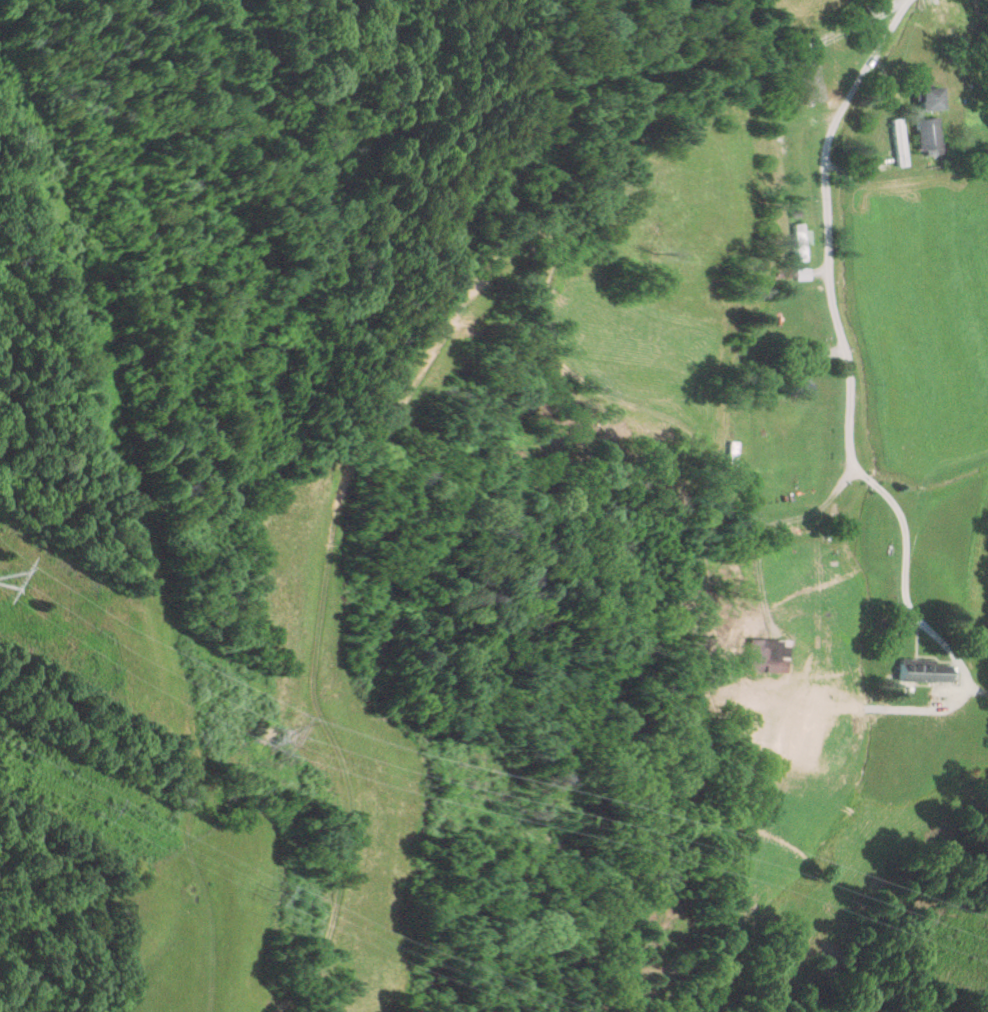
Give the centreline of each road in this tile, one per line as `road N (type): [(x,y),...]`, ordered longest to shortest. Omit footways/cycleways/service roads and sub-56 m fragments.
road 1 (residential): [(856,465),(848,446),(846,353),(830,291),(824,147),(910,0)]

